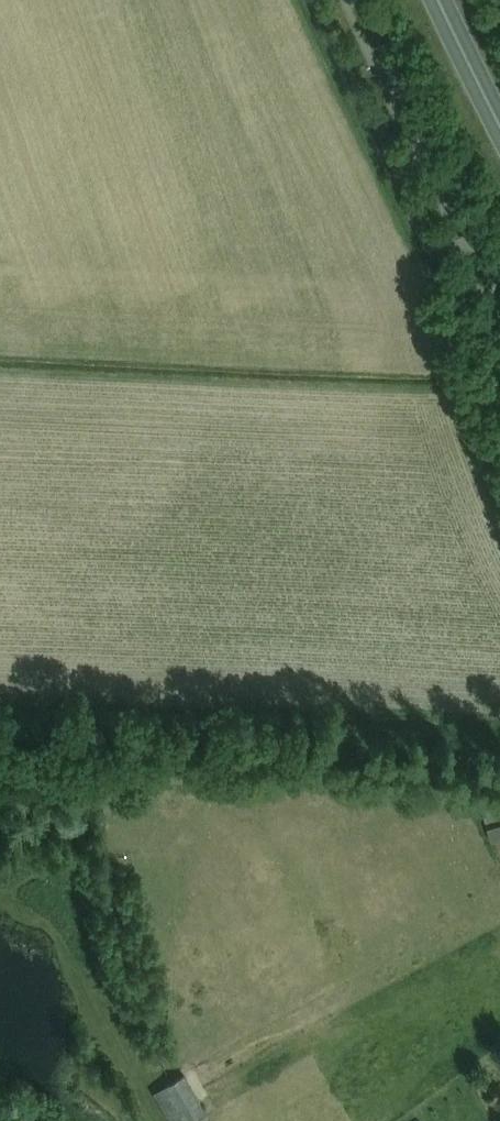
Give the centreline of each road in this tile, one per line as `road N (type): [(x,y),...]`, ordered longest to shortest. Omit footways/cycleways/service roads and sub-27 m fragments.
road 1 (unclassified): [(499,305),(355,0)]
road 2 (trunk): [(499,127),(438,0)]

